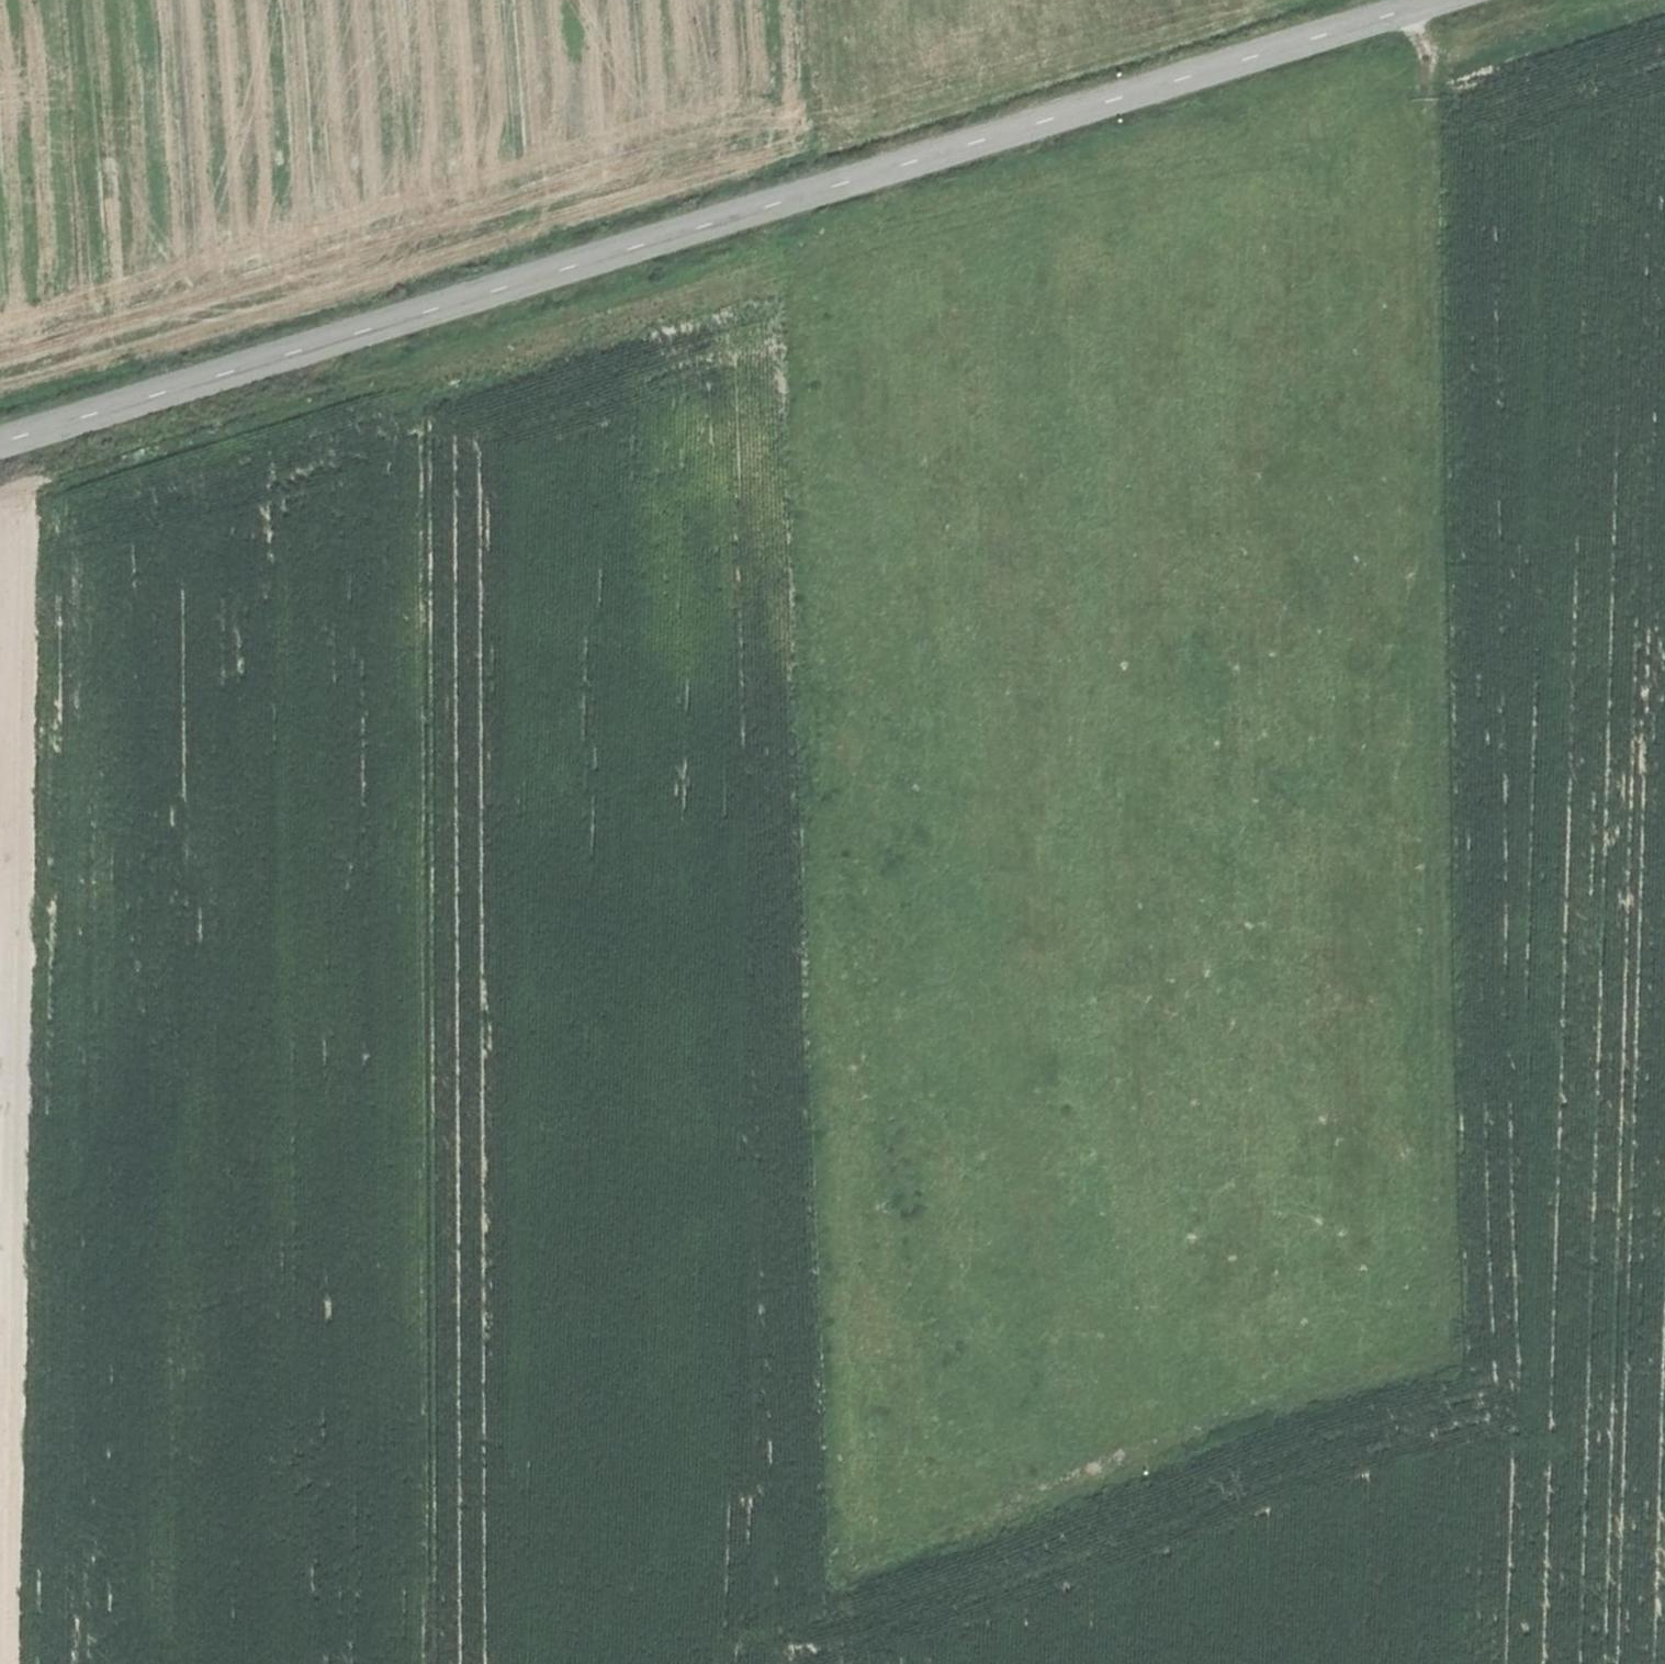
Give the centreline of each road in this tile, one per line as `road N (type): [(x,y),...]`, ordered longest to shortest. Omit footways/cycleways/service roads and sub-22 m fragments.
road 1 (secondary): [(0,441),(1448,0)]

